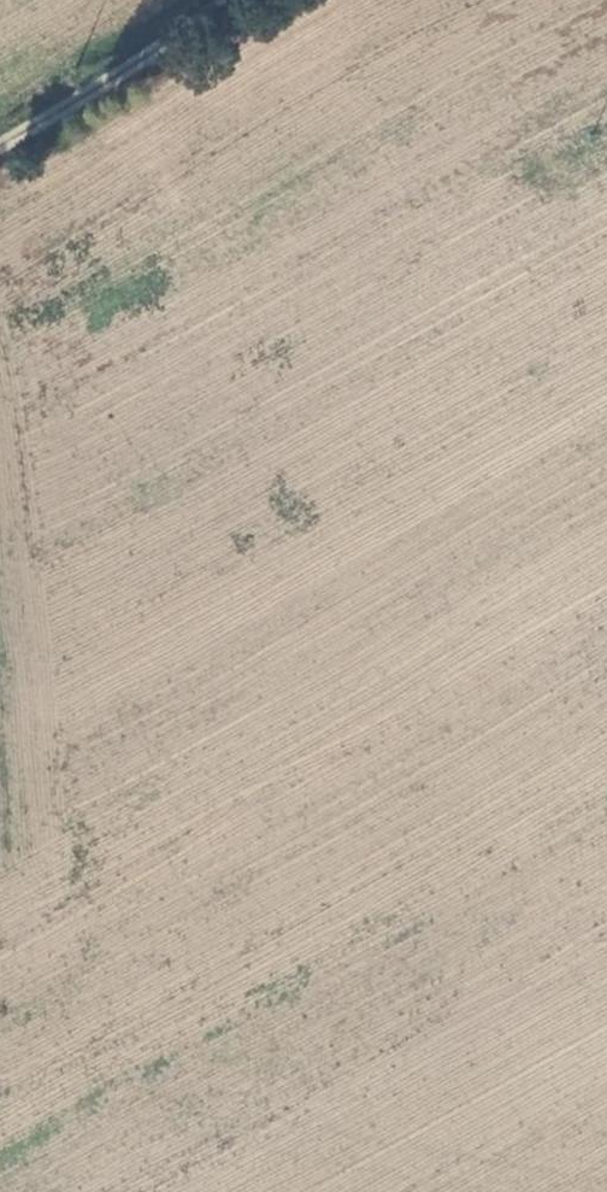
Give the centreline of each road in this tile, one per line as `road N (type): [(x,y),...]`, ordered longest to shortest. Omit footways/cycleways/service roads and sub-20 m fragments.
road 1 (track): [(0,146),(249,0)]

